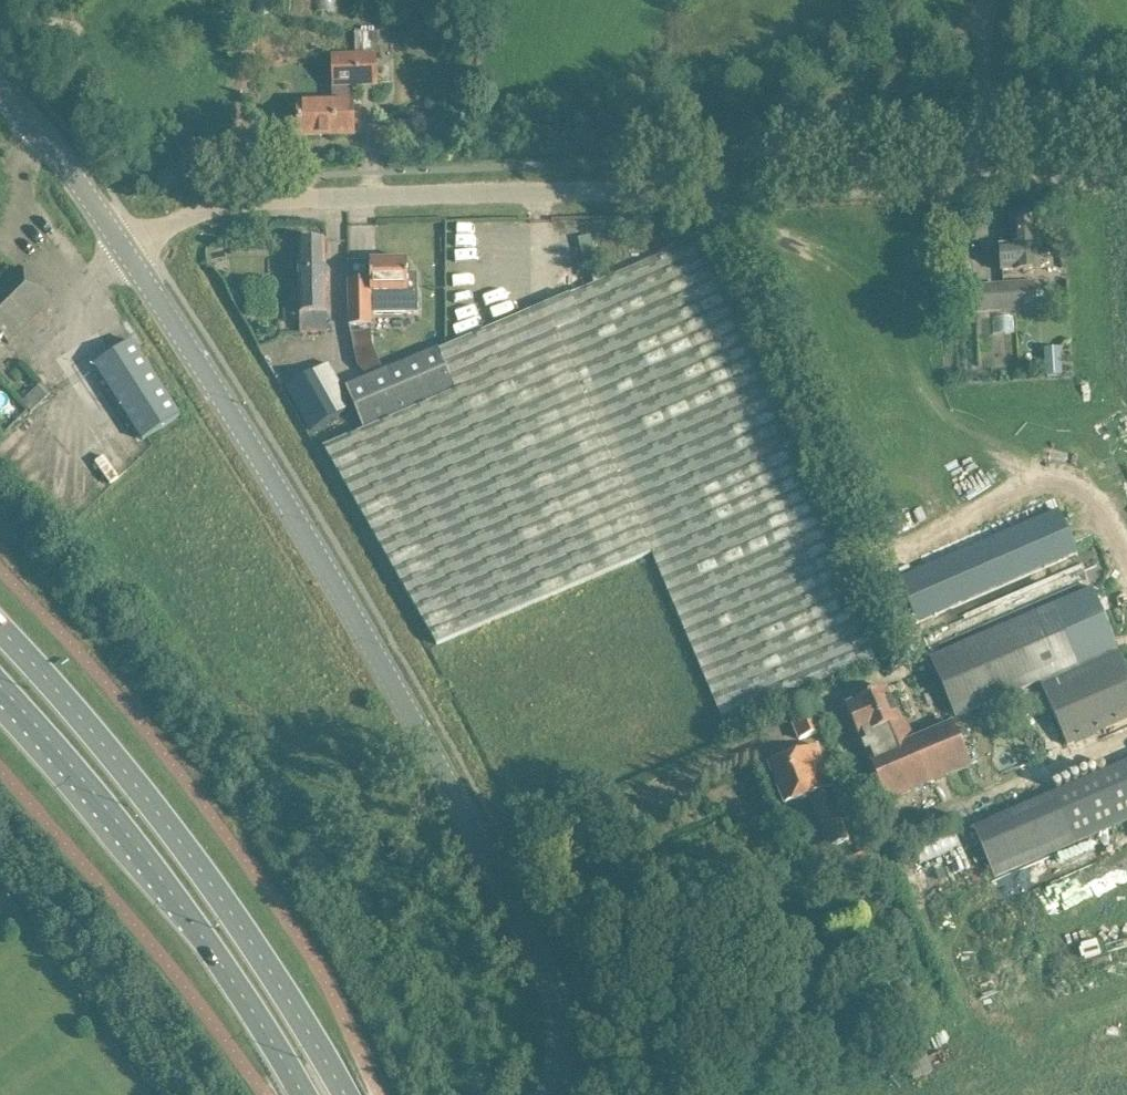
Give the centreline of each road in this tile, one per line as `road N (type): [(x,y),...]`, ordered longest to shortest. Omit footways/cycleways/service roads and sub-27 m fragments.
road 1 (unclassified): [(553,1094),(562,1070),(552,982),(349,606),(121,246)]
road 2 (unclassified): [(293,198),(1126,166)]
road 3 (primary): [(346,1094),(177,838),(0,629)]
road 4 (primary): [(0,688),(87,780),(172,895),(303,1094)]
road 5 (unclassified): [(121,246),(65,160),(0,98)]
road 6 (unclassified): [(293,198),(204,208),(121,246)]

